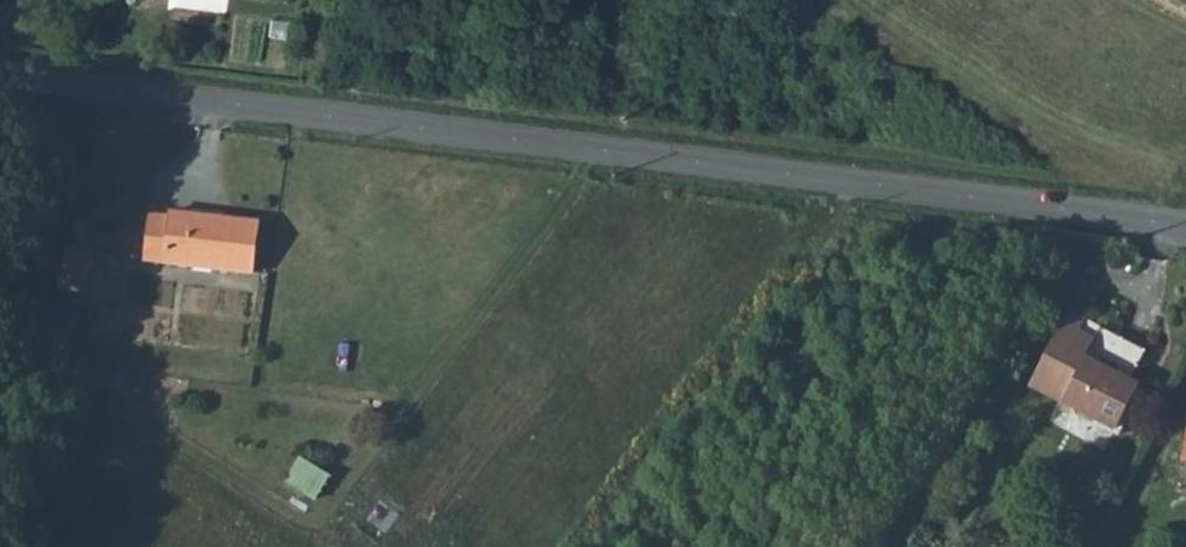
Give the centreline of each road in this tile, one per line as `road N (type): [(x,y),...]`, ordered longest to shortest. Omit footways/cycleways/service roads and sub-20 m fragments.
road 1 (tertiary): [(1185,221),(0,74)]

